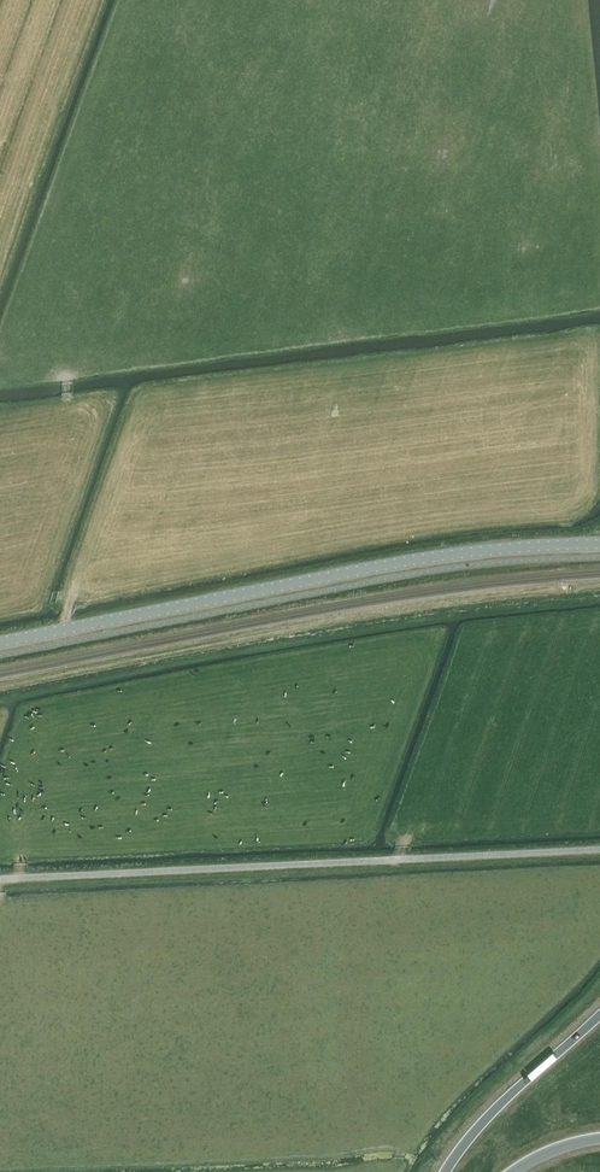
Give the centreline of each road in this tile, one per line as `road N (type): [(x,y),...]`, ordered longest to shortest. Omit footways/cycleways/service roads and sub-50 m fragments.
road 1 (tertiary): [(0,643),(411,560),(599,544)]
road 2 (track): [(0,878),(599,849)]
road 3 (trunk): [(599,1015),(498,1107),(446,1171)]

